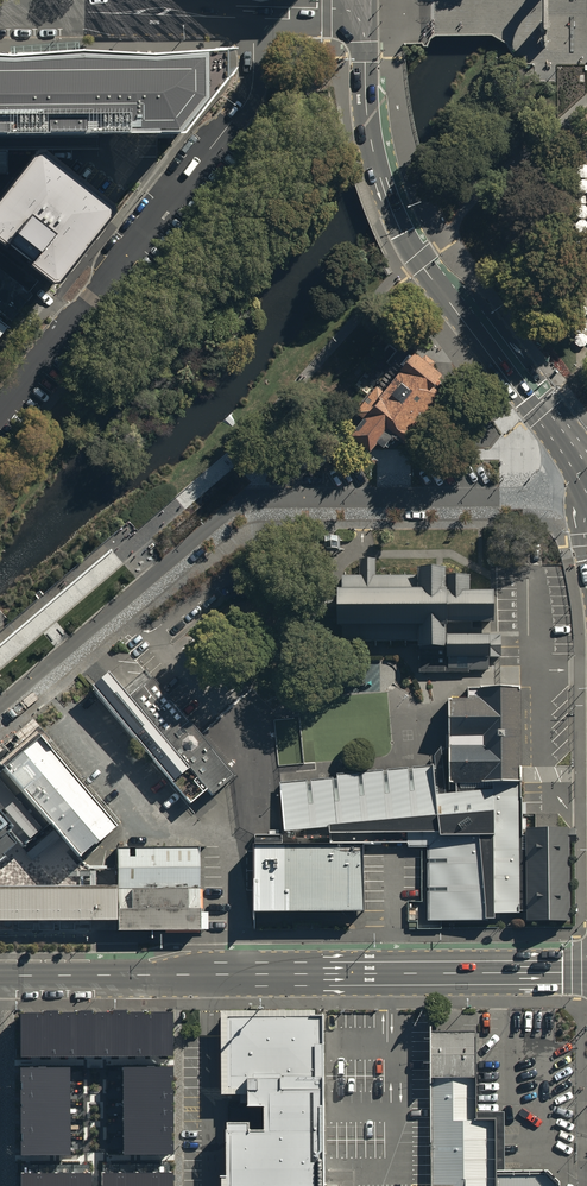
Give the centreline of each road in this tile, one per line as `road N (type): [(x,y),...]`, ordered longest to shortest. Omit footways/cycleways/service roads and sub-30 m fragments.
road 1 (residential): [(586,483),(499,498),(239,505),(0,706)]
road 2 (secondary): [(0,977),(586,972)]
road 3 (secondary): [(362,10),(368,122),(391,207),(586,473)]
road 4 (unclassified): [(0,412),(238,113),(254,78),(254,13)]
road 5 (unclassified): [(115,13),(254,13)]

